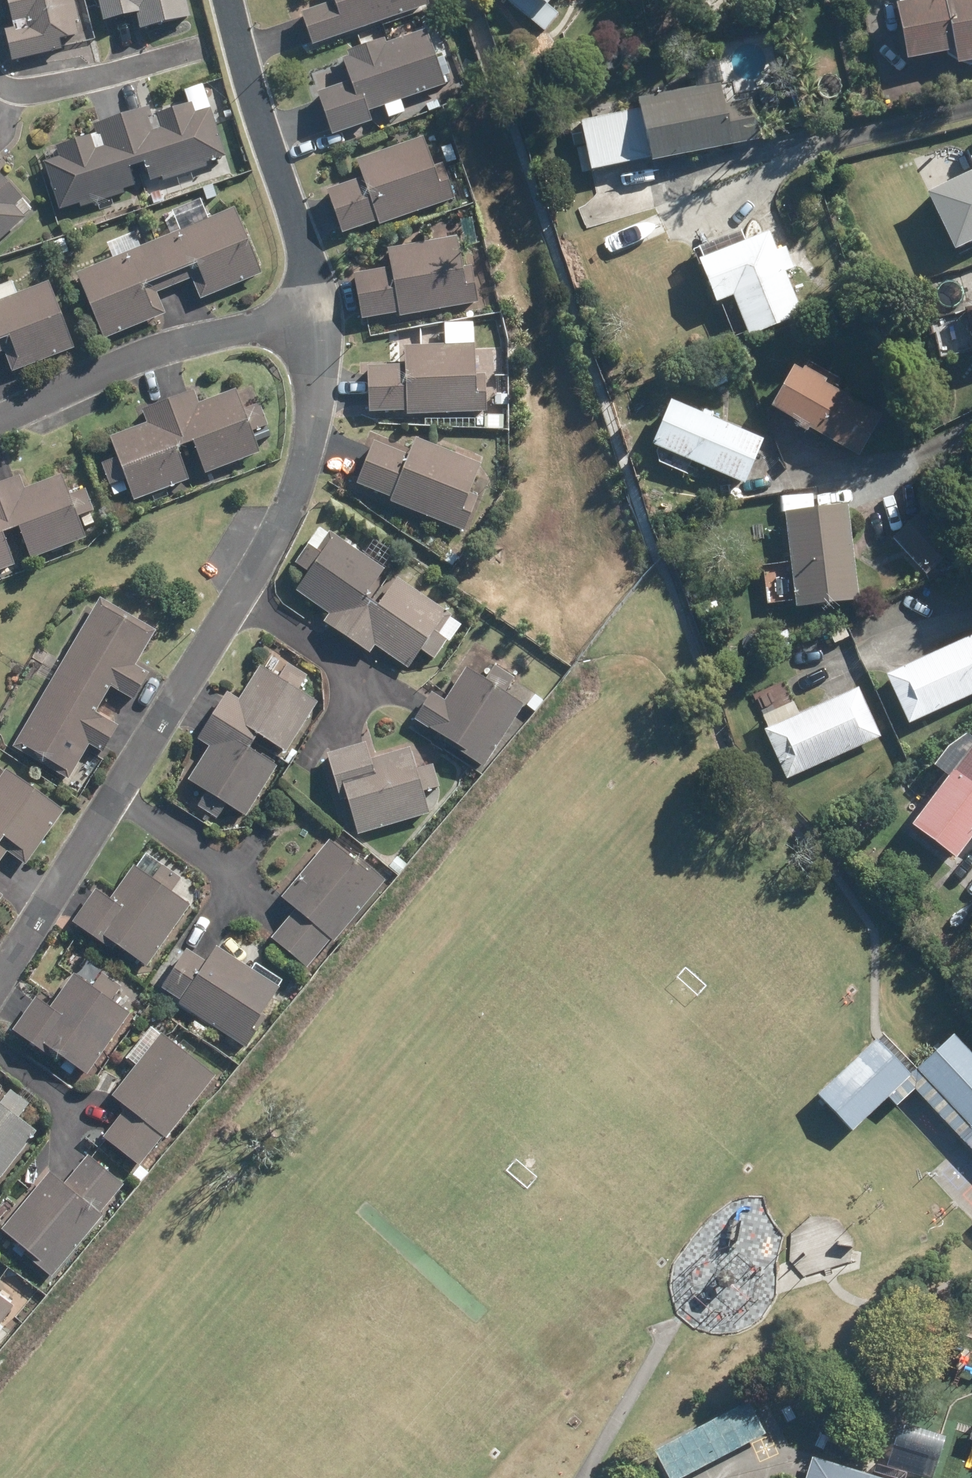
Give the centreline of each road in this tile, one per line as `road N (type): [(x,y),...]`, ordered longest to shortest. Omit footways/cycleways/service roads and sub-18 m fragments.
road 1 (residential): [(0,977),(264,560),(311,445),(321,313)]
road 2 (residential): [(321,313),(154,351),(0,421)]
road 3 (residential): [(321,313),(229,0)]
road 4 (residential): [(0,86),(54,86),(196,47)]

